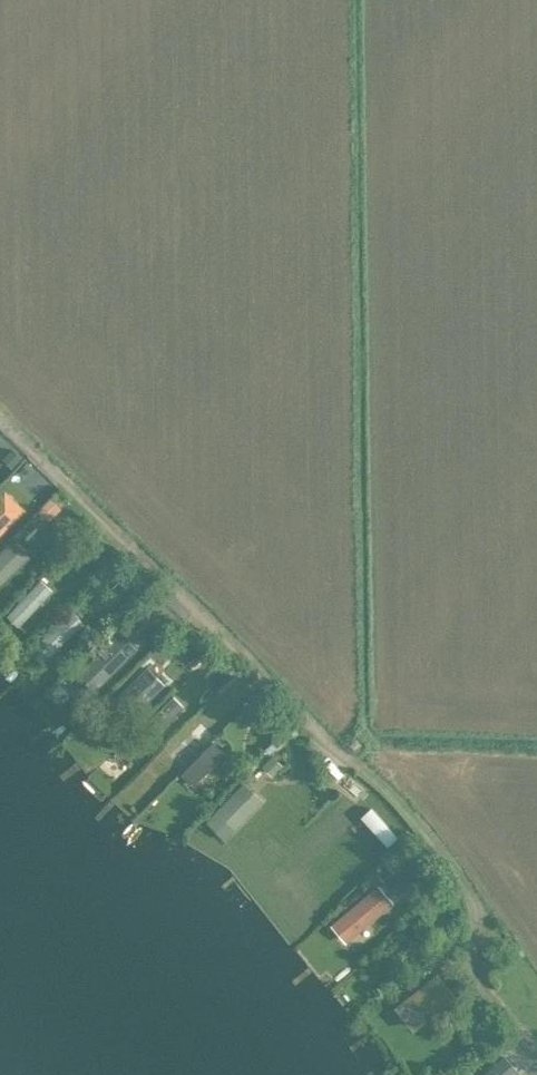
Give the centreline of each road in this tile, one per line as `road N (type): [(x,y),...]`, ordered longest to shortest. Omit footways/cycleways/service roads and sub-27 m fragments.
road 1 (track): [(536,1050),(472,958),(470,889),(415,808),(0,417)]

